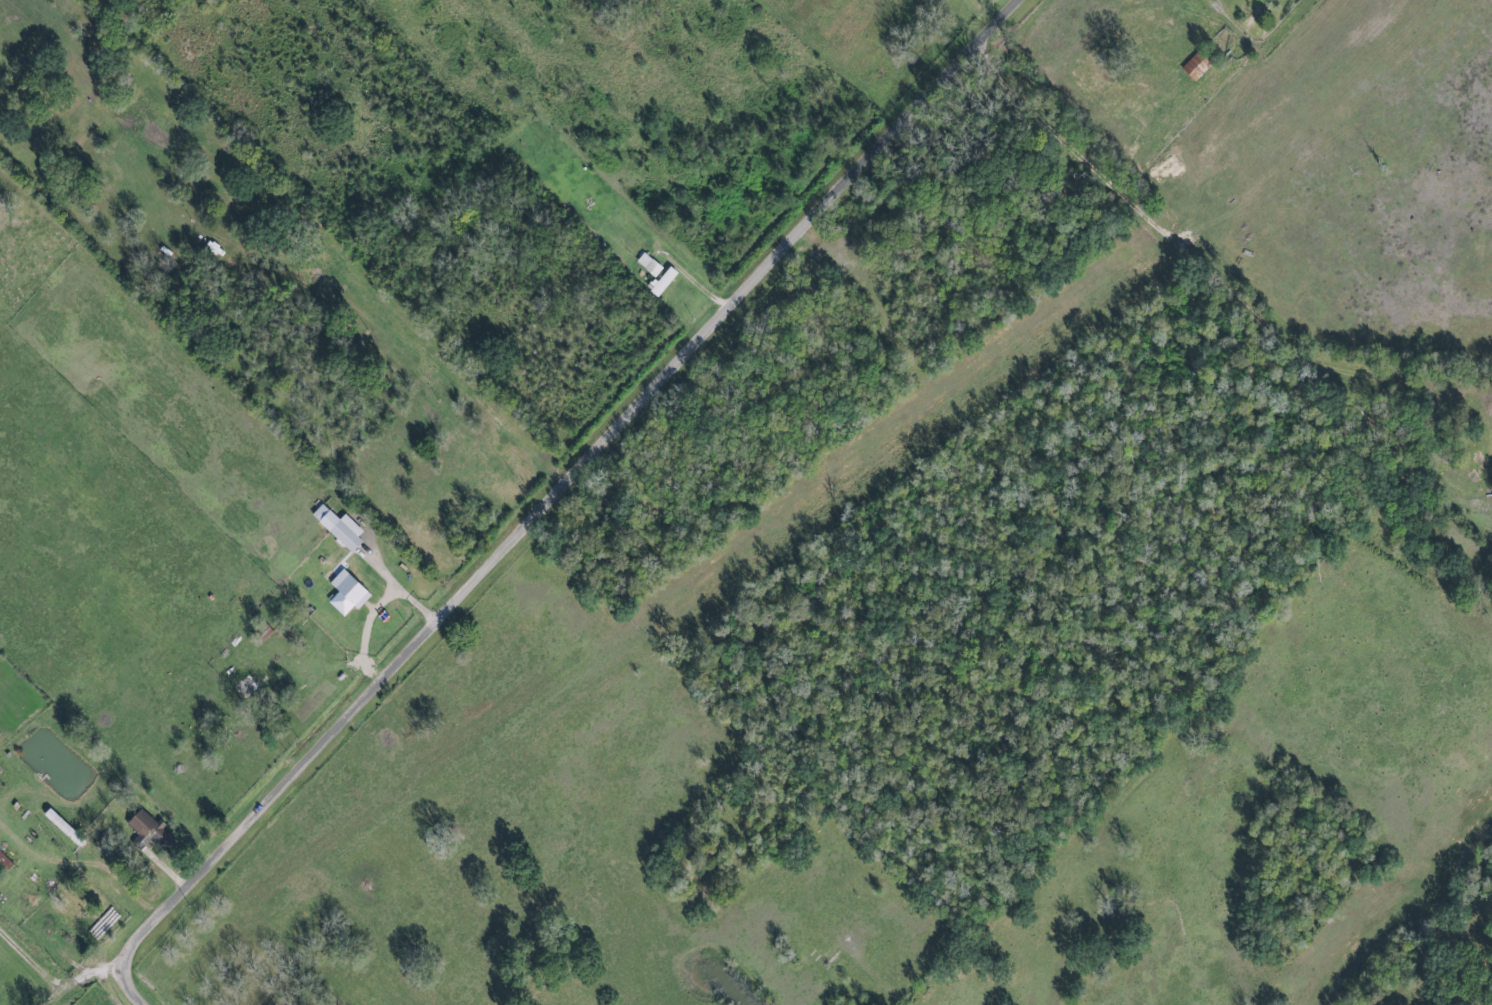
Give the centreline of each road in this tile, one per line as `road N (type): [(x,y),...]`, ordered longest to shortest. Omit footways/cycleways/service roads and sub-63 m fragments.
road 1 (residential): [(146,1004),(132,978),(143,941),(1025,0)]

